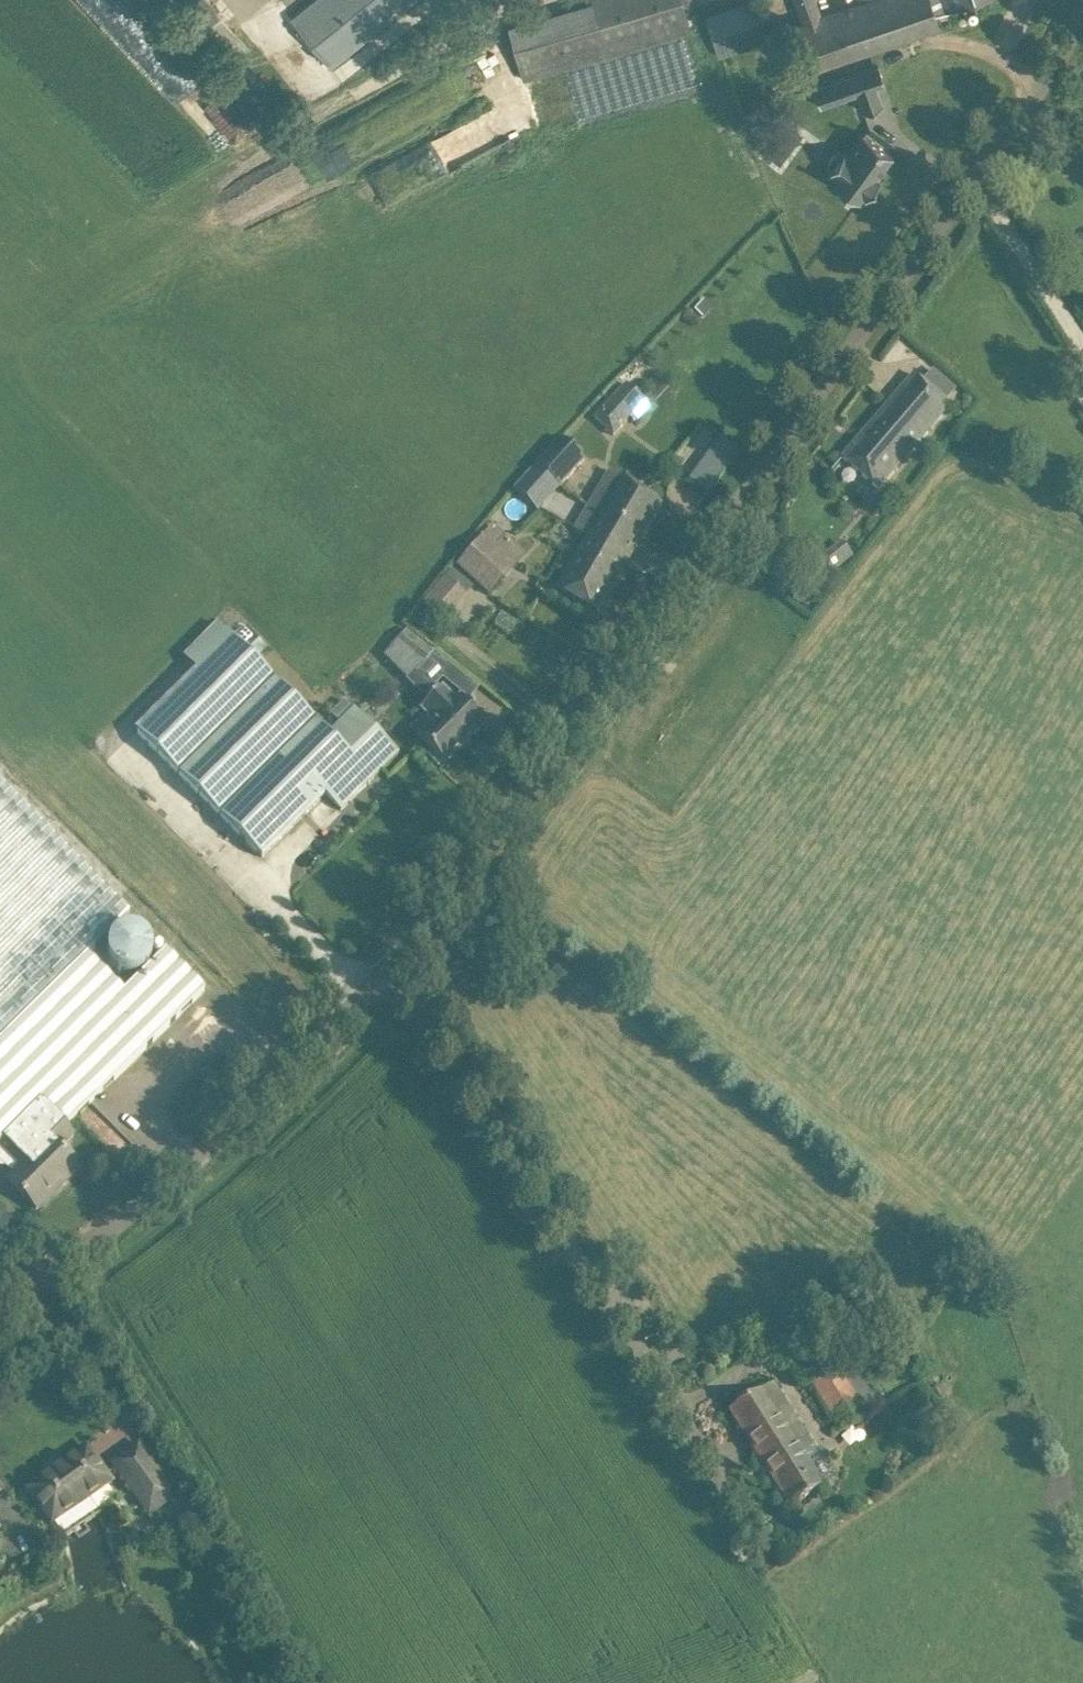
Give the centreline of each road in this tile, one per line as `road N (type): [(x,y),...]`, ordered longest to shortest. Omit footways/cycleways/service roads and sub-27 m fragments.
road 1 (unclassified): [(0,1315),(185,1172),(331,1034),(486,858),(969,181),(1079,0)]

